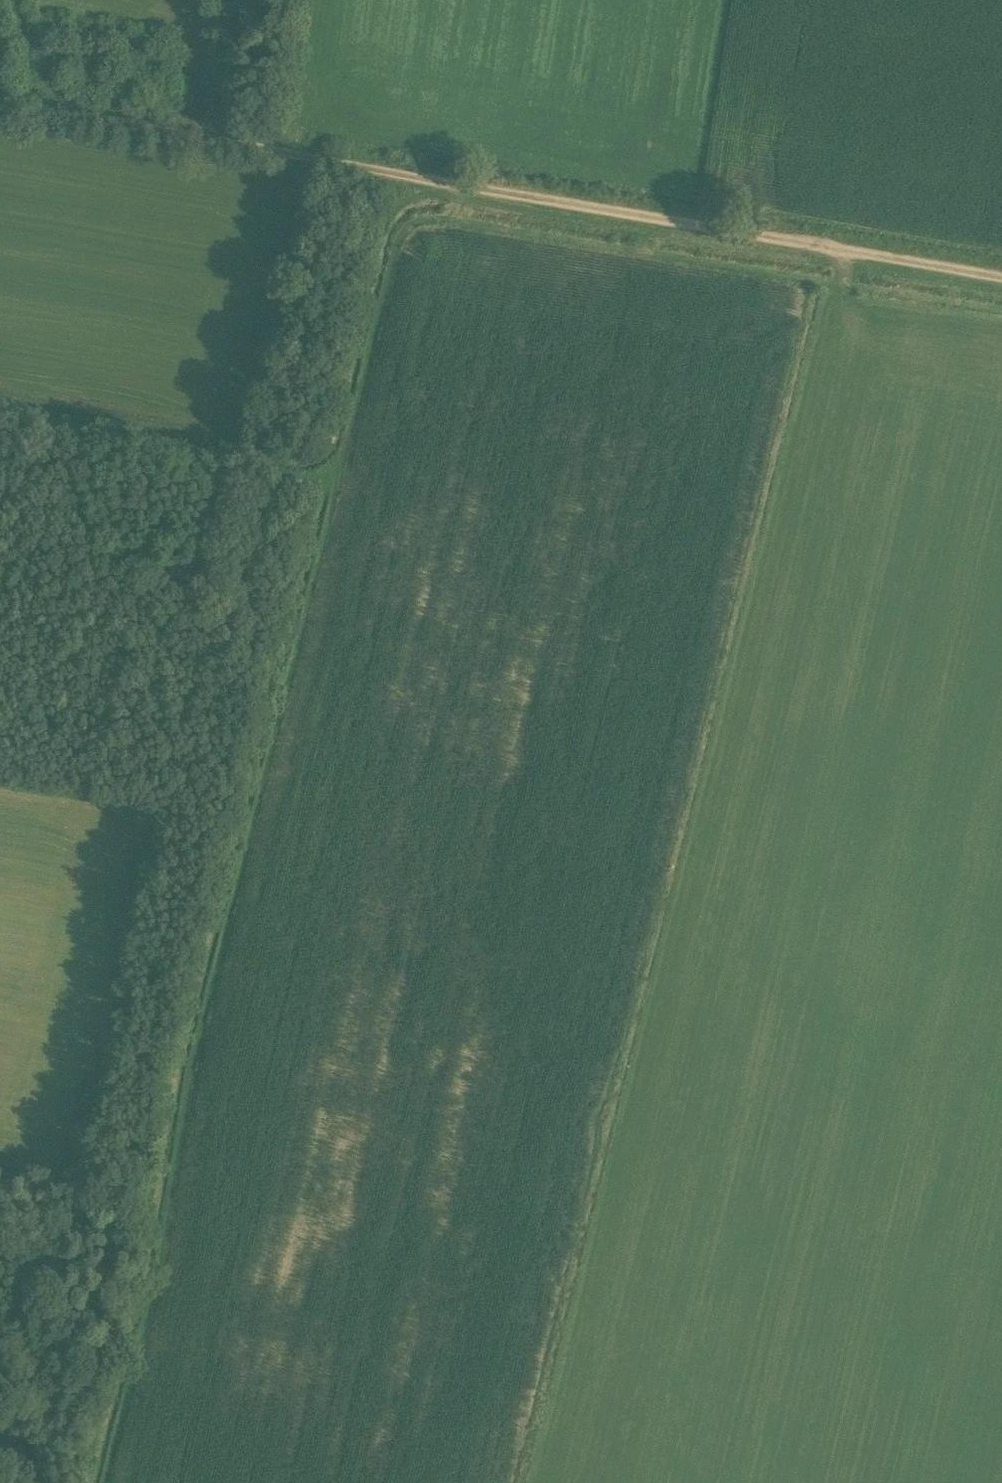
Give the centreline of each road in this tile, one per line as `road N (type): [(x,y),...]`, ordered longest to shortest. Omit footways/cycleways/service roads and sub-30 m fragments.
road 1 (track): [(0,100),(1001,270)]

